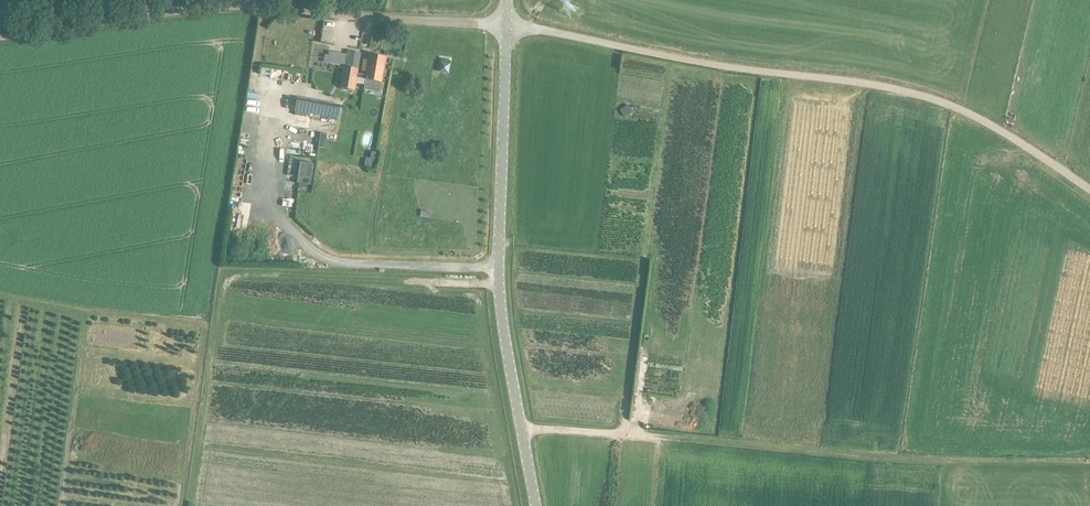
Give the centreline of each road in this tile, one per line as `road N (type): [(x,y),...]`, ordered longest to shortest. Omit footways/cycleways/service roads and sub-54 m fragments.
road 1 (track): [(1065,172),(961,110),(912,94),(504,26),(230,8),(0,34)]
road 2 (unclassified): [(535,505),(501,306),(506,0)]

